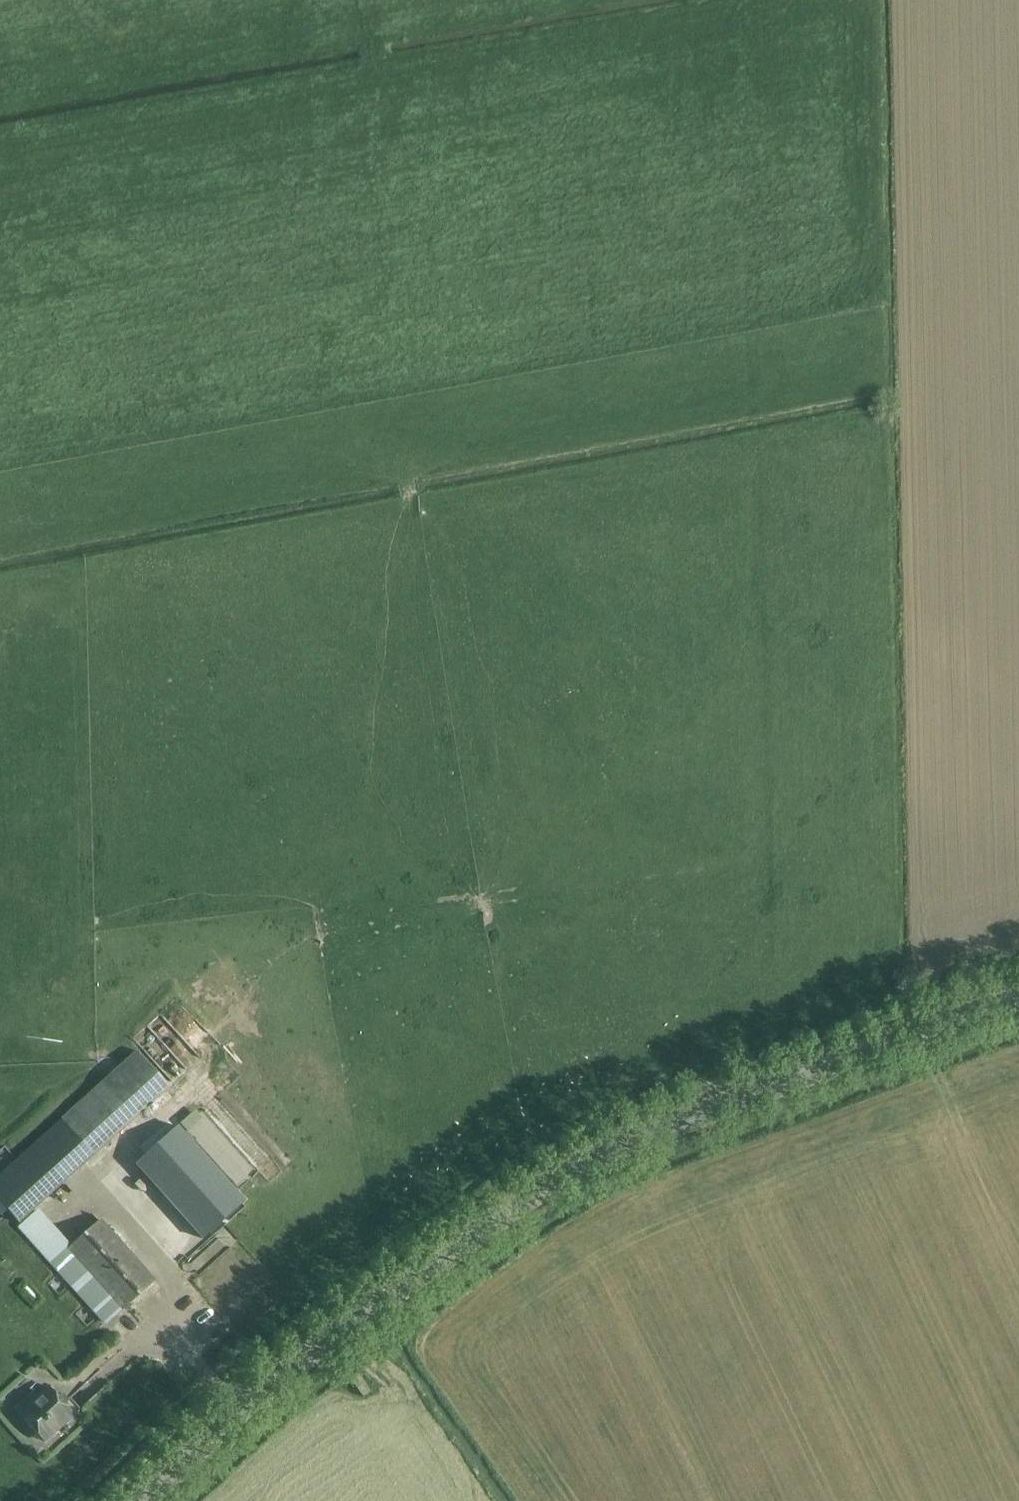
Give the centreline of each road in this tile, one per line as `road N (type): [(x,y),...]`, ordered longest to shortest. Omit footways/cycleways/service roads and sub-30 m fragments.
road 1 (tertiary): [(146,1500),(321,1339),(610,1144),(1018,996)]

